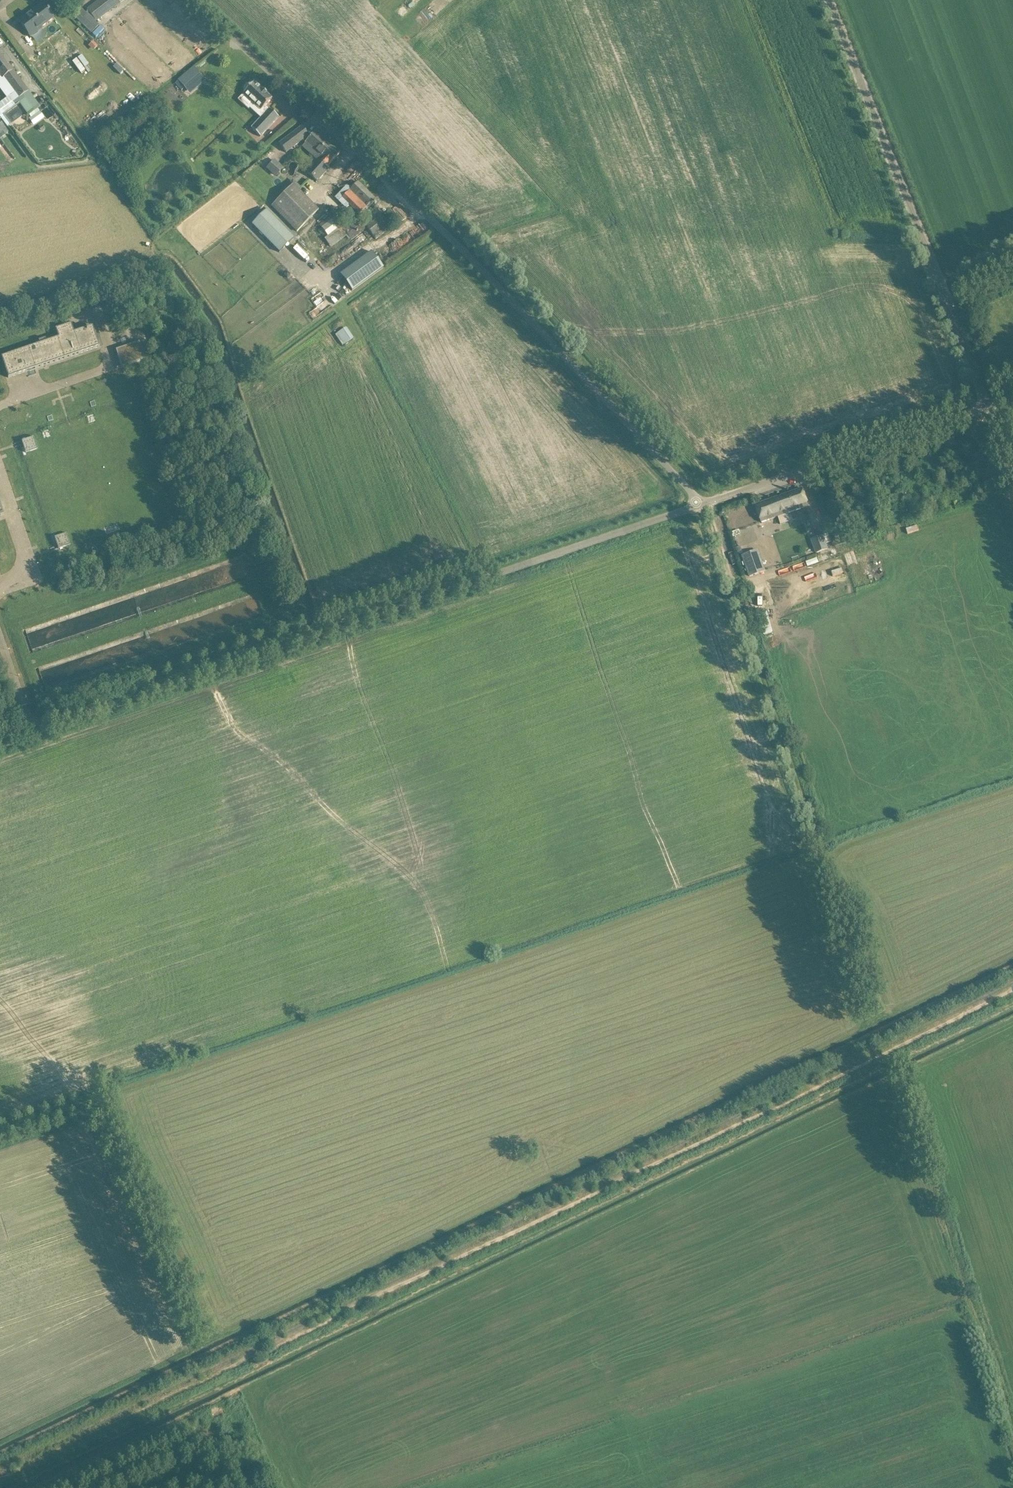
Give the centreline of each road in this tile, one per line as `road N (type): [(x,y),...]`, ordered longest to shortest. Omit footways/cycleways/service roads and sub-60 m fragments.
road 1 (track): [(1012,993),(0,1485)]
road 2 (unclassified): [(0,733),(702,503)]
road 3 (unclassified): [(702,503),(474,260),(195,0)]
road 4 (track): [(702,503),(870,1010)]
road 5 (unclassified): [(988,408),(830,0)]
road 6 (unclassified): [(702,503),(988,408)]

